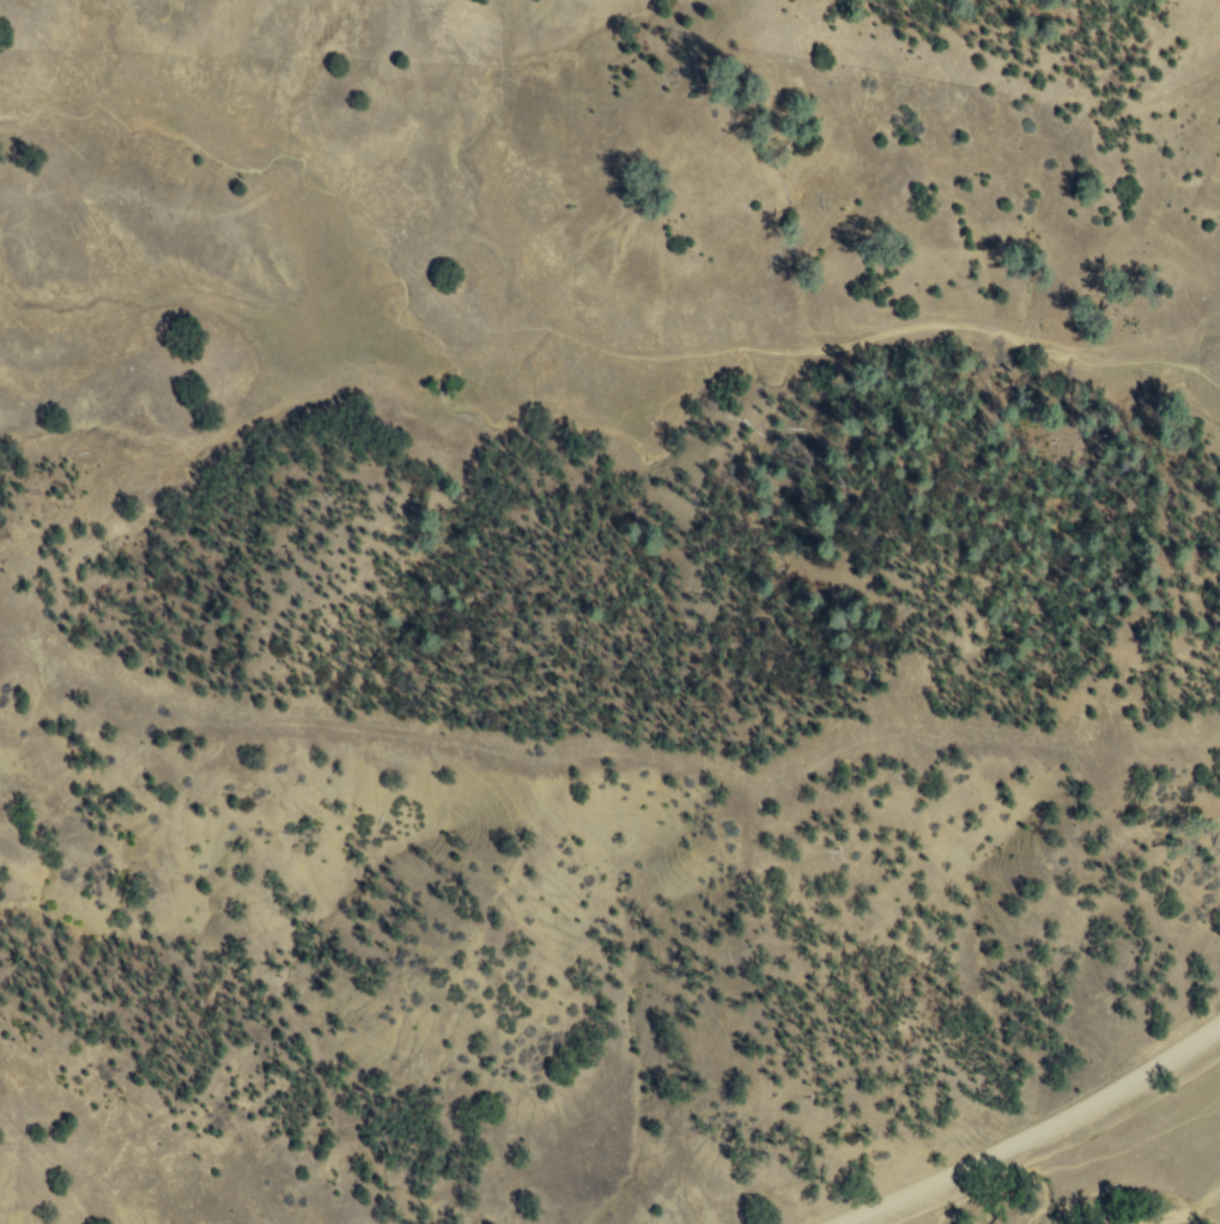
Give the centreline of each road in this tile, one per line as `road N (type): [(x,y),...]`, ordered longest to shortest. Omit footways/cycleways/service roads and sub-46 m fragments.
road 1 (residential): [(852,1223),(1081,1121),(1219,1034)]

